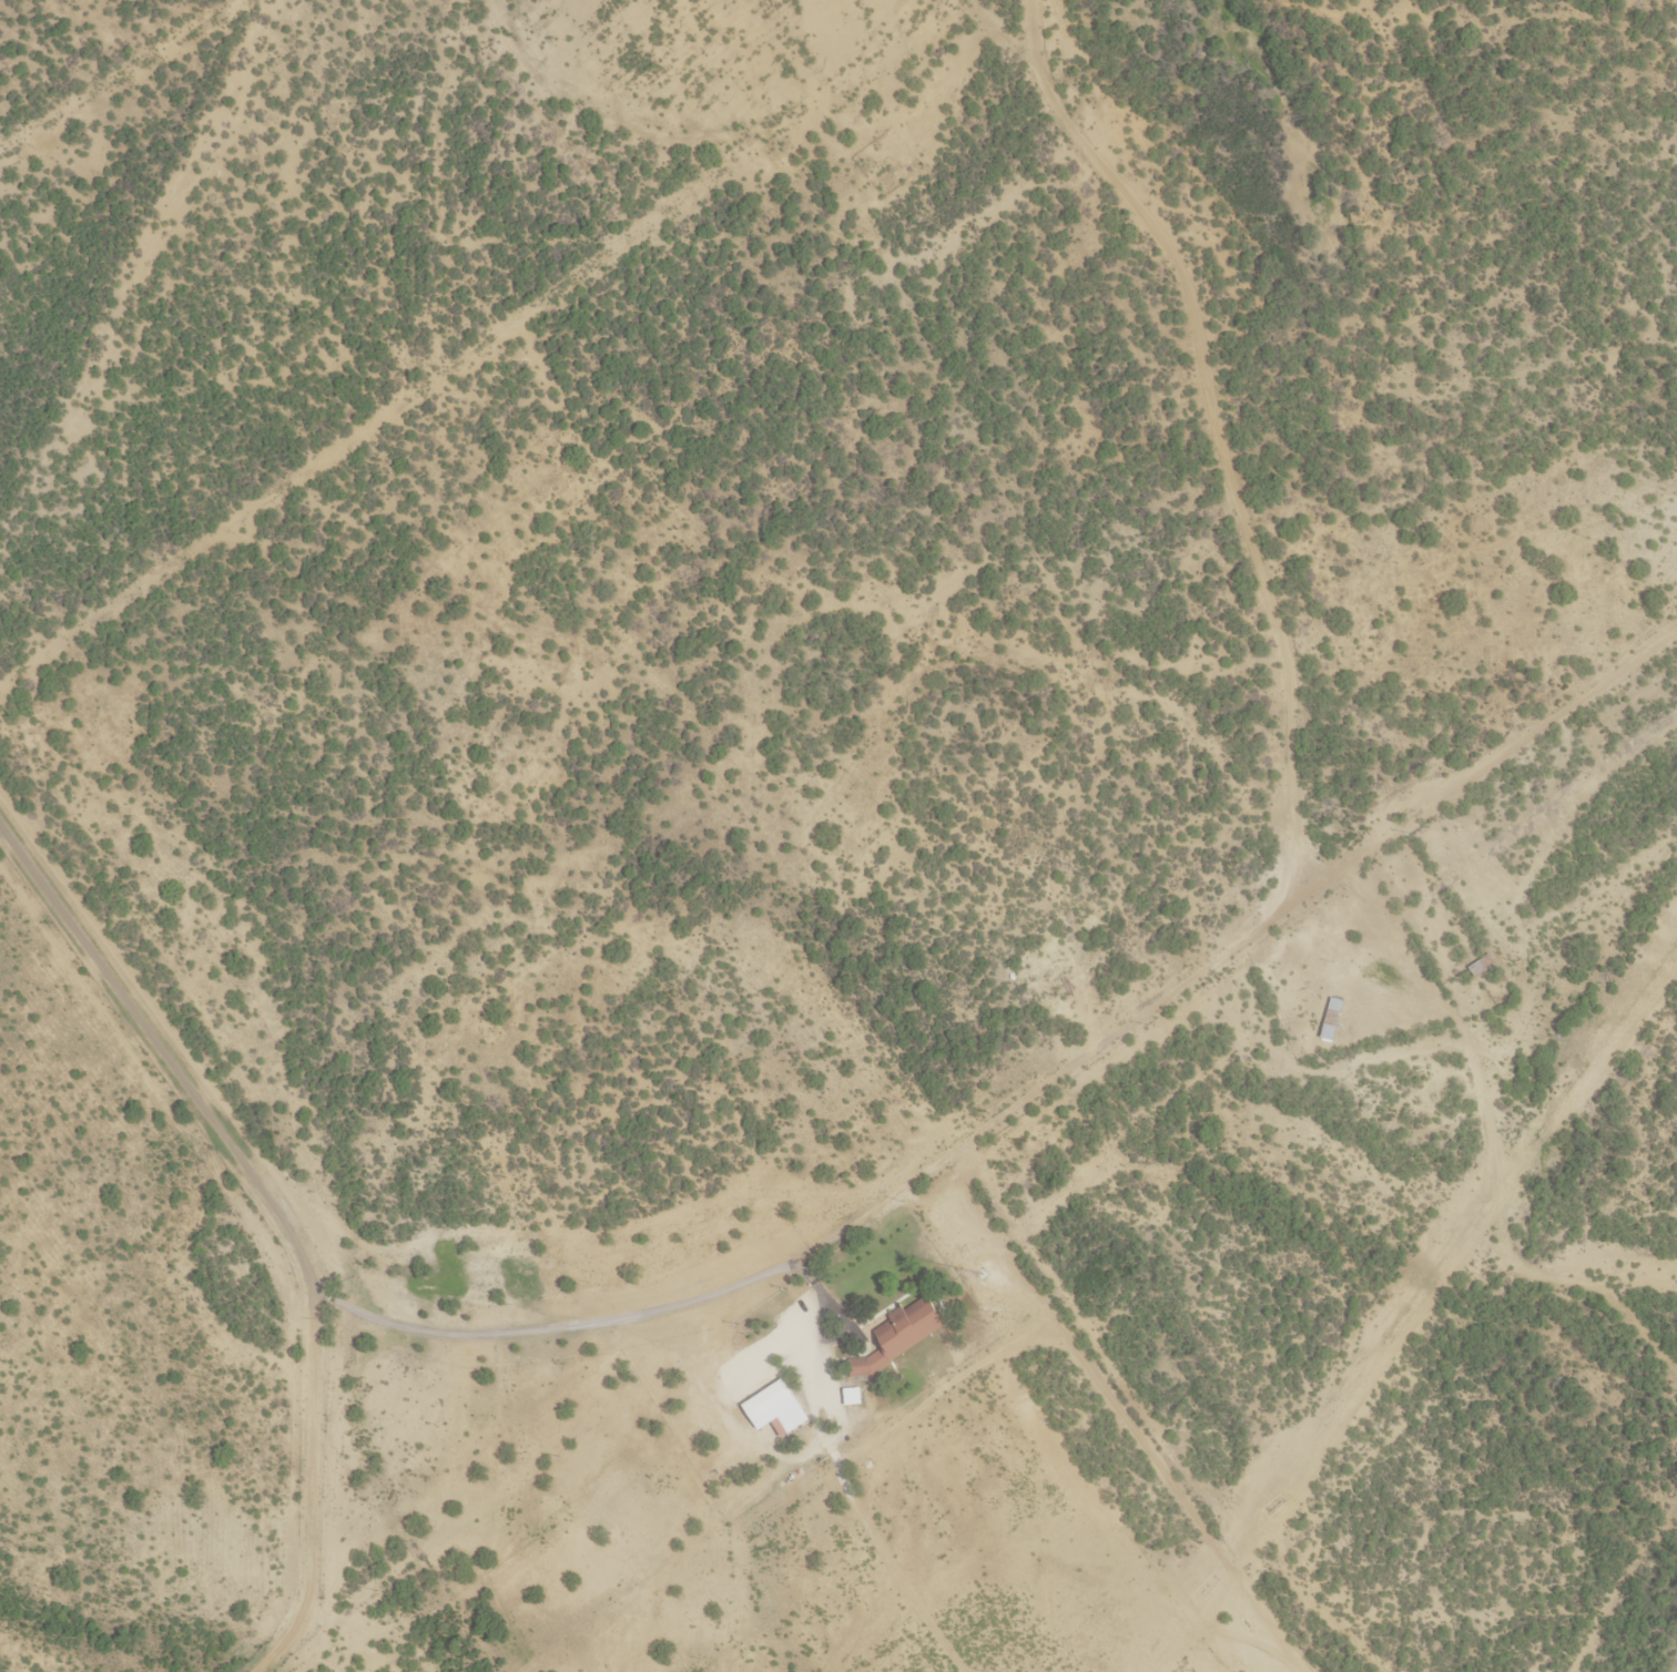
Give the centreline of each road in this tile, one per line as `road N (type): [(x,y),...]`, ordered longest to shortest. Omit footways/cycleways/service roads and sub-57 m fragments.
road 1 (residential): [(312,1267),(334,1292),(367,1309),(471,1328),(669,1302),(786,1260),(866,1212),(1676,633)]
road 2 (residential): [(312,1267),(280,1205),(0,816)]
road 3 (residential): [(253,1671),(293,1631),(311,1584),(312,1267)]

